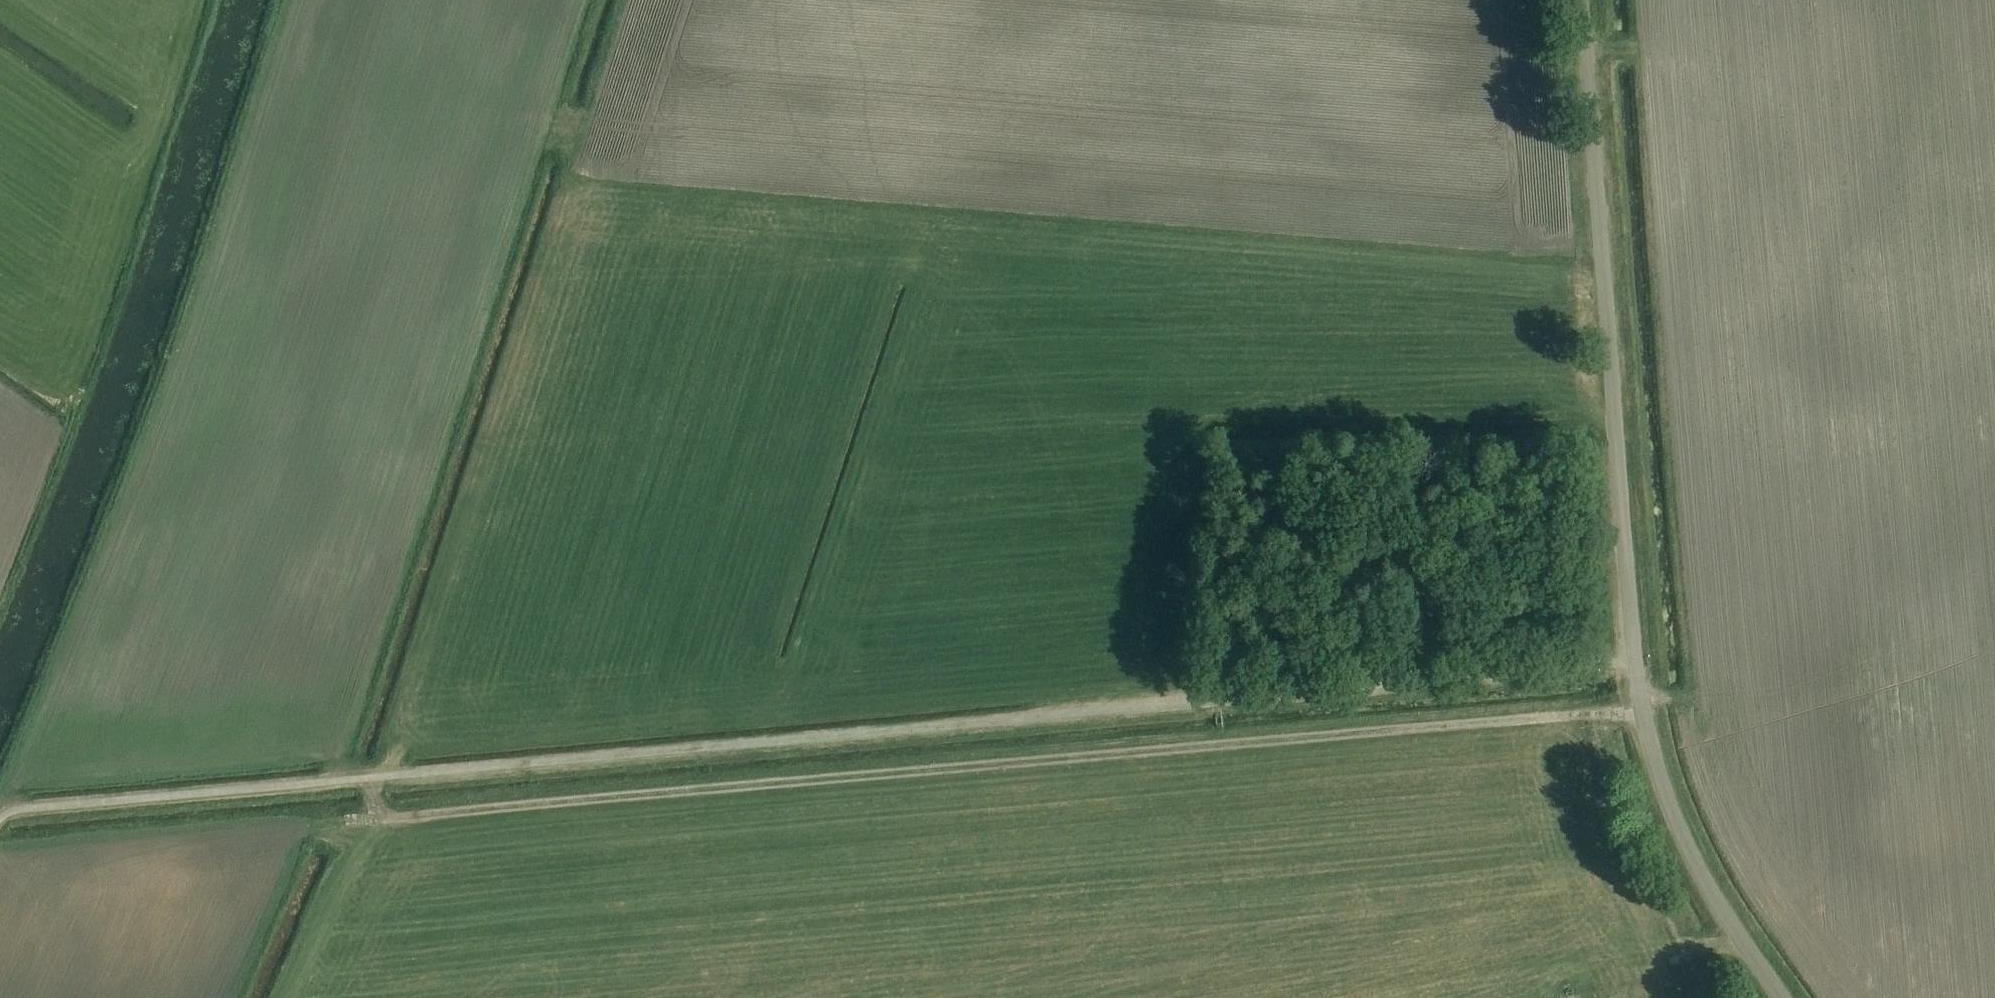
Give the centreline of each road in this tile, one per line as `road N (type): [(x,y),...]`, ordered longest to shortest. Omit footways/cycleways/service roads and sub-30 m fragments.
road 1 (track): [(377,821),(1642,711)]
road 2 (unclassified): [(1787,997),(1679,829),(1642,711),(1584,0)]

